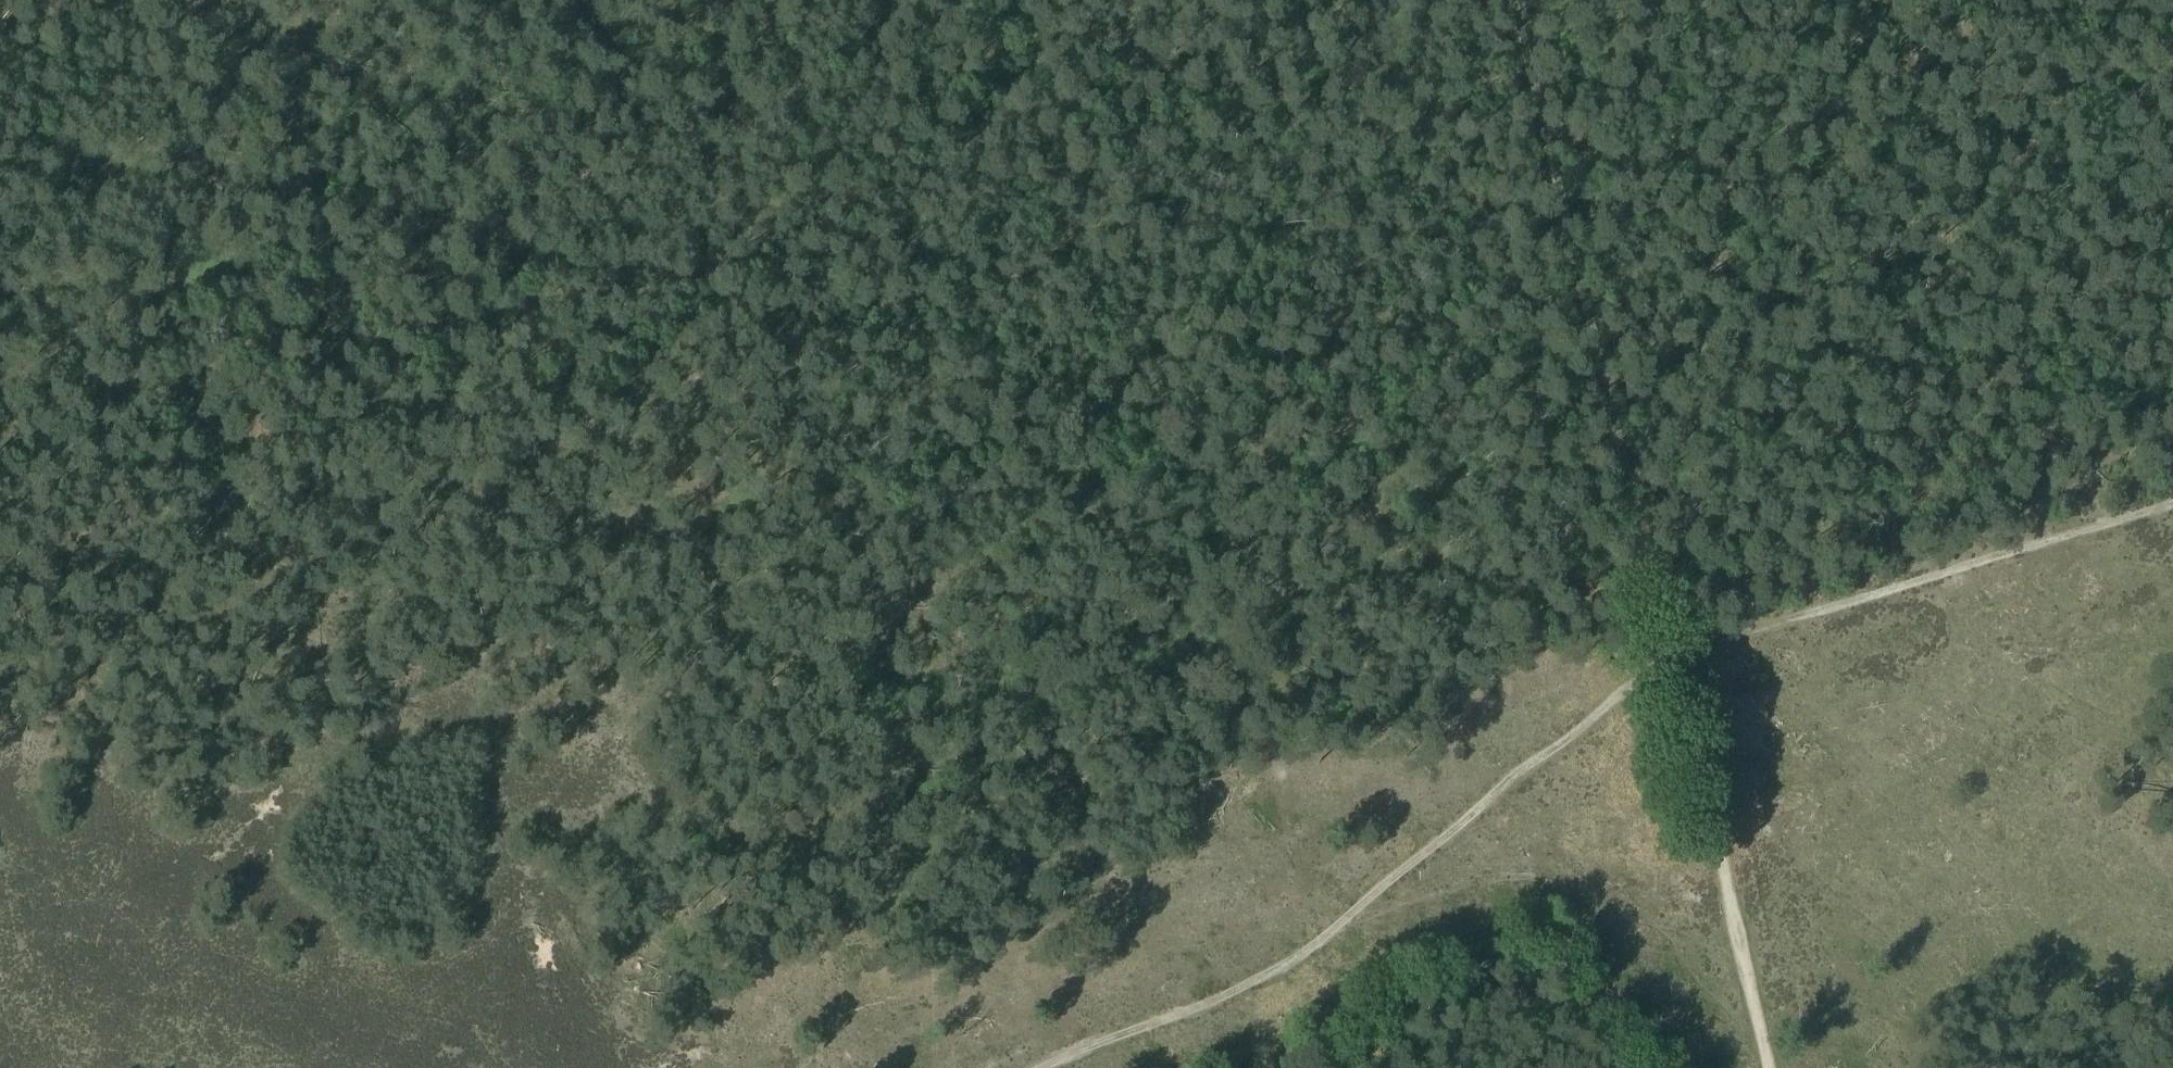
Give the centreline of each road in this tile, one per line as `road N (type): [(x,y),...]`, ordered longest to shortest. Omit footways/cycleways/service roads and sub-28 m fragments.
road 1 (track): [(1676,675),(1511,0)]
road 2 (track): [(1771,1067),(1676,675)]

